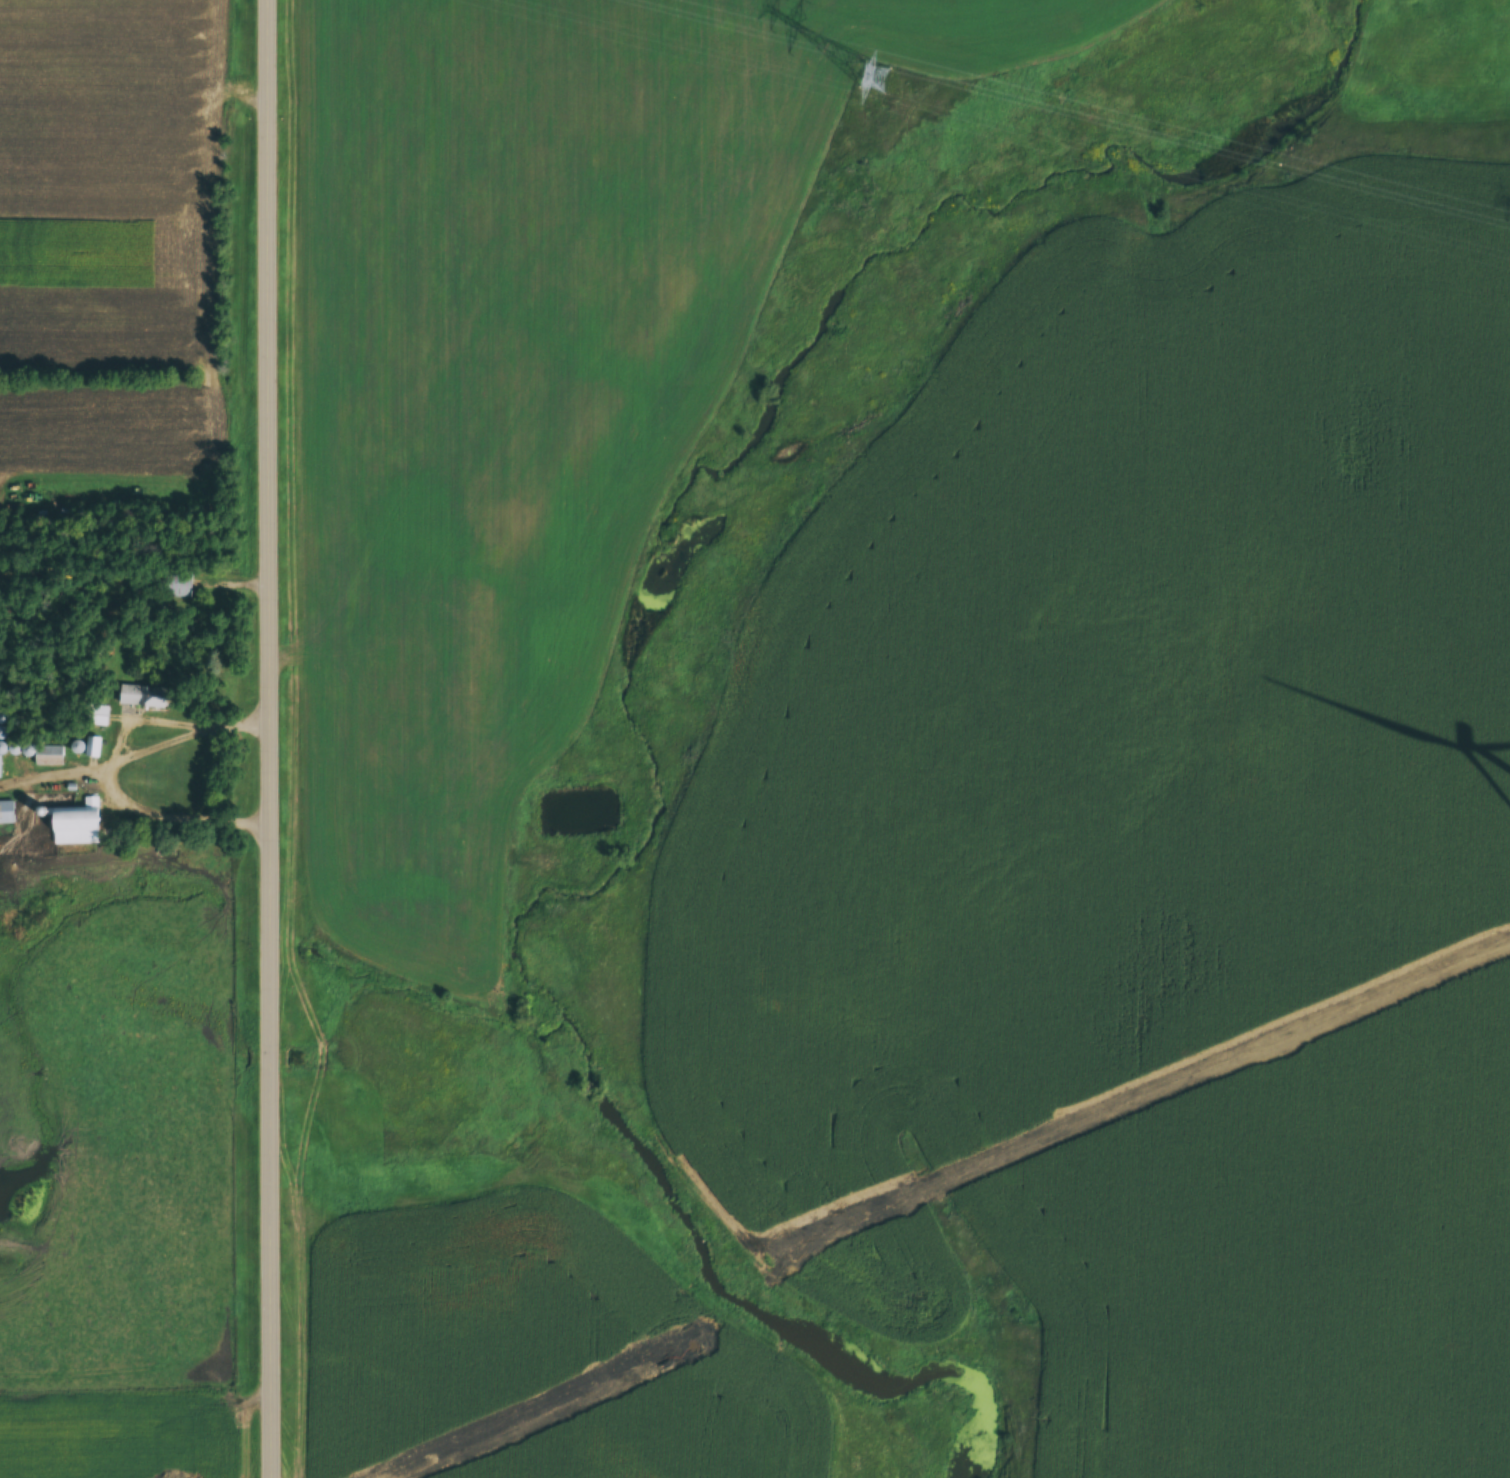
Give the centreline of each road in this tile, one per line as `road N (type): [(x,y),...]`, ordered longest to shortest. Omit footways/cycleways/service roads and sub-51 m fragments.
road 1 (residential): [(272,1477),(271,0)]

